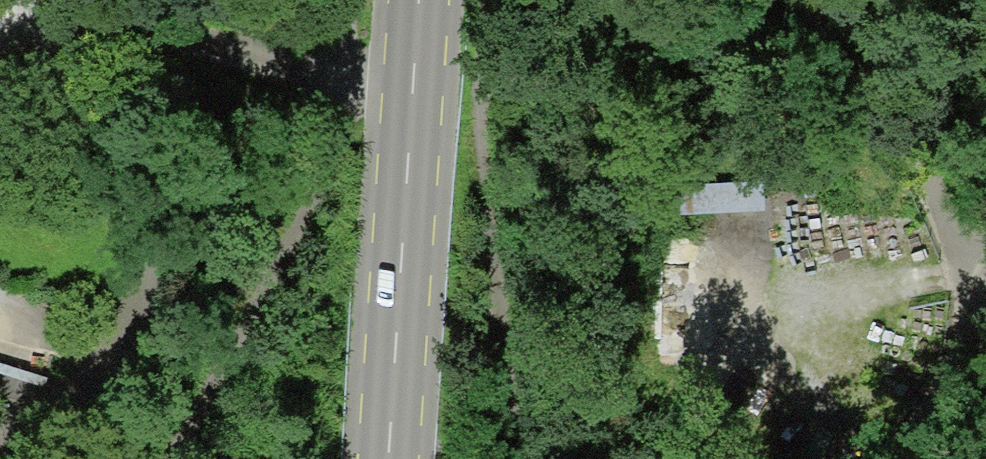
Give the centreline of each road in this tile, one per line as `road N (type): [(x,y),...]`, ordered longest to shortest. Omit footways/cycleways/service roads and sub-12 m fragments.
road 1 (tertiary): [(417,0),(389,458)]
road 2 (track): [(348,78),(212,43),(0,16)]
road 3 (track): [(805,0),(916,156),(985,287)]
road 4 (track): [(985,308),(897,458)]

